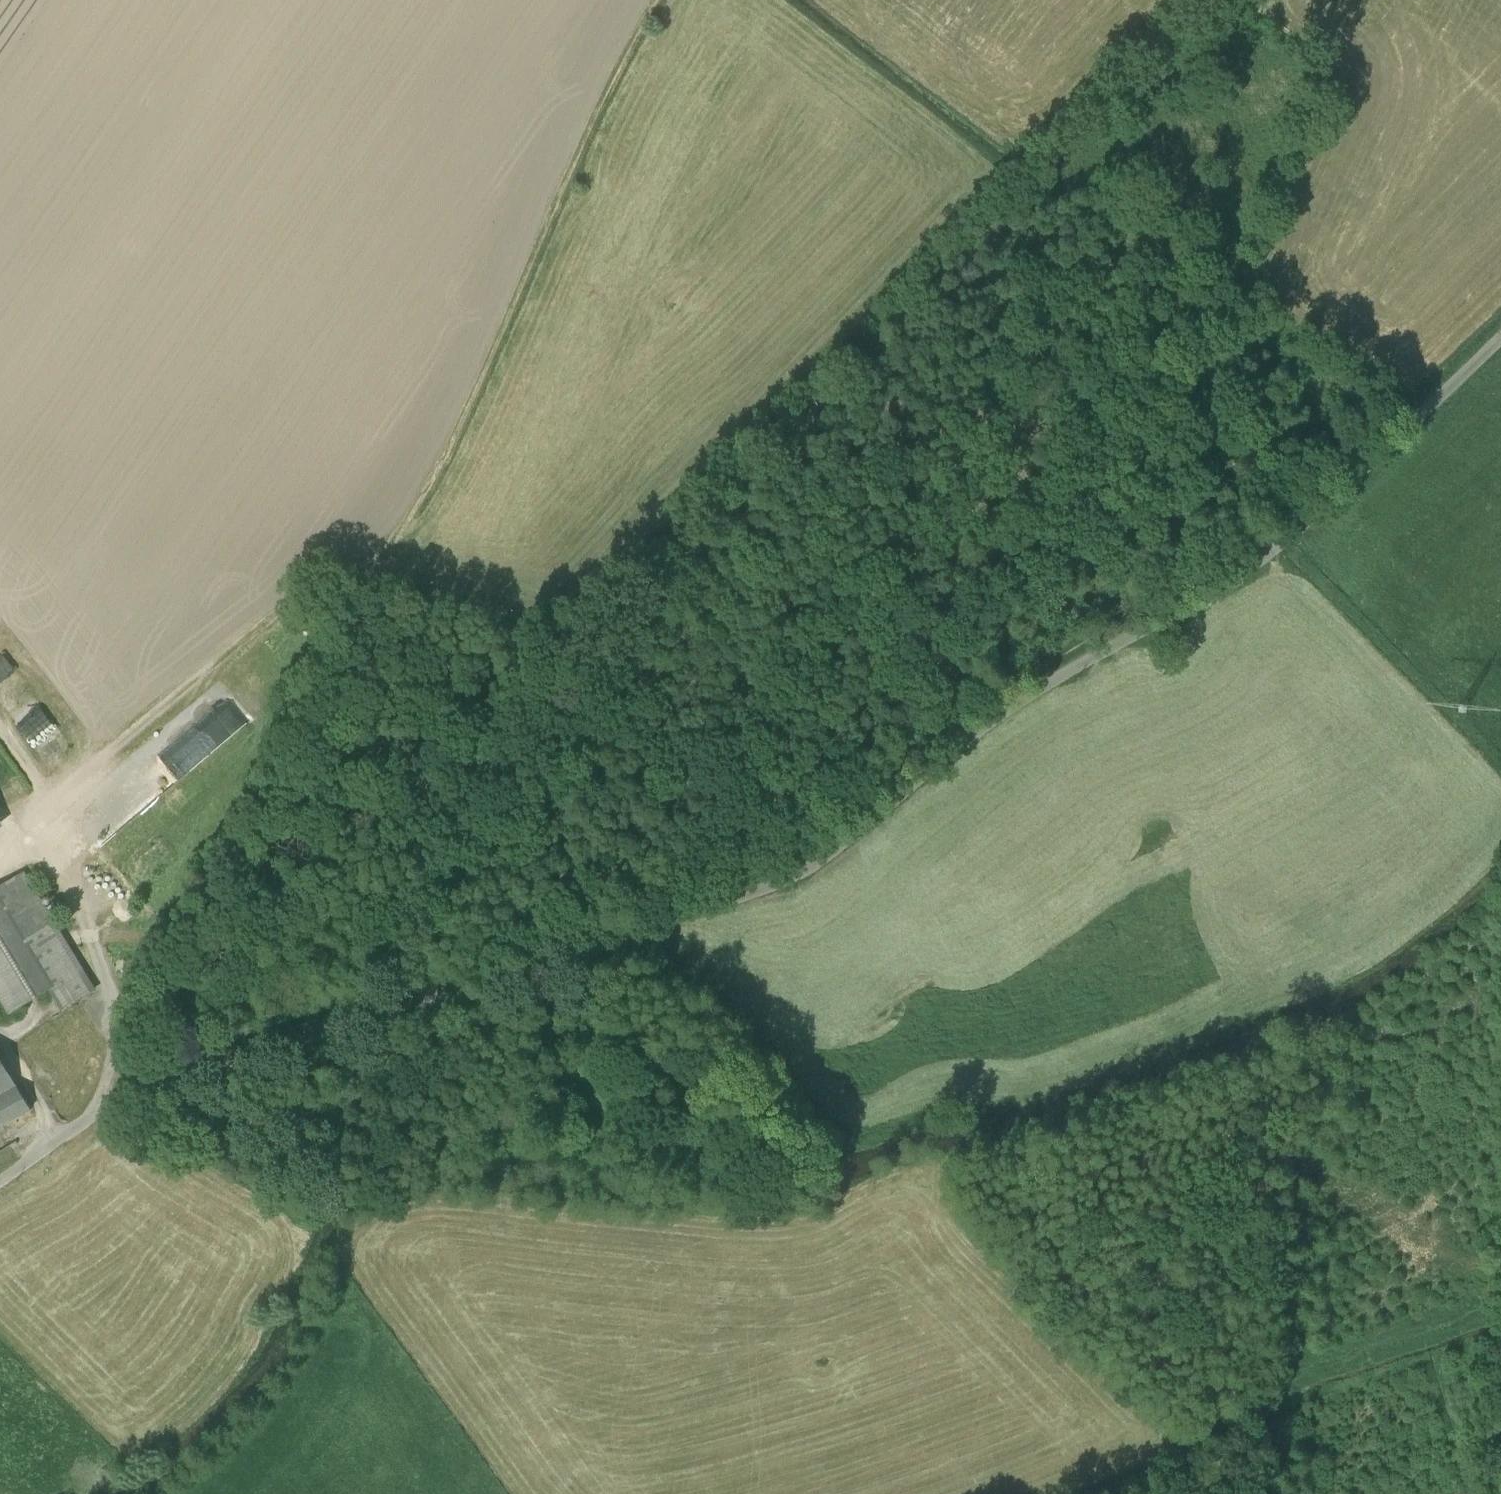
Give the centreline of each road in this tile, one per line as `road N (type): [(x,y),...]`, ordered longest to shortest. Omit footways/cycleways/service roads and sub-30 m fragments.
road 1 (unclassified): [(1500,338),(1271,555),(997,716),(850,840),(788,879),(130,1091),(0,1179)]
road 2 (track): [(97,1112),(158,946),(325,640),(435,479),(592,121),(656,0)]
road 3 (track): [(368,572),(276,612),(39,806)]
road 4 (track): [(1308,520),(1252,451),(1280,297)]

